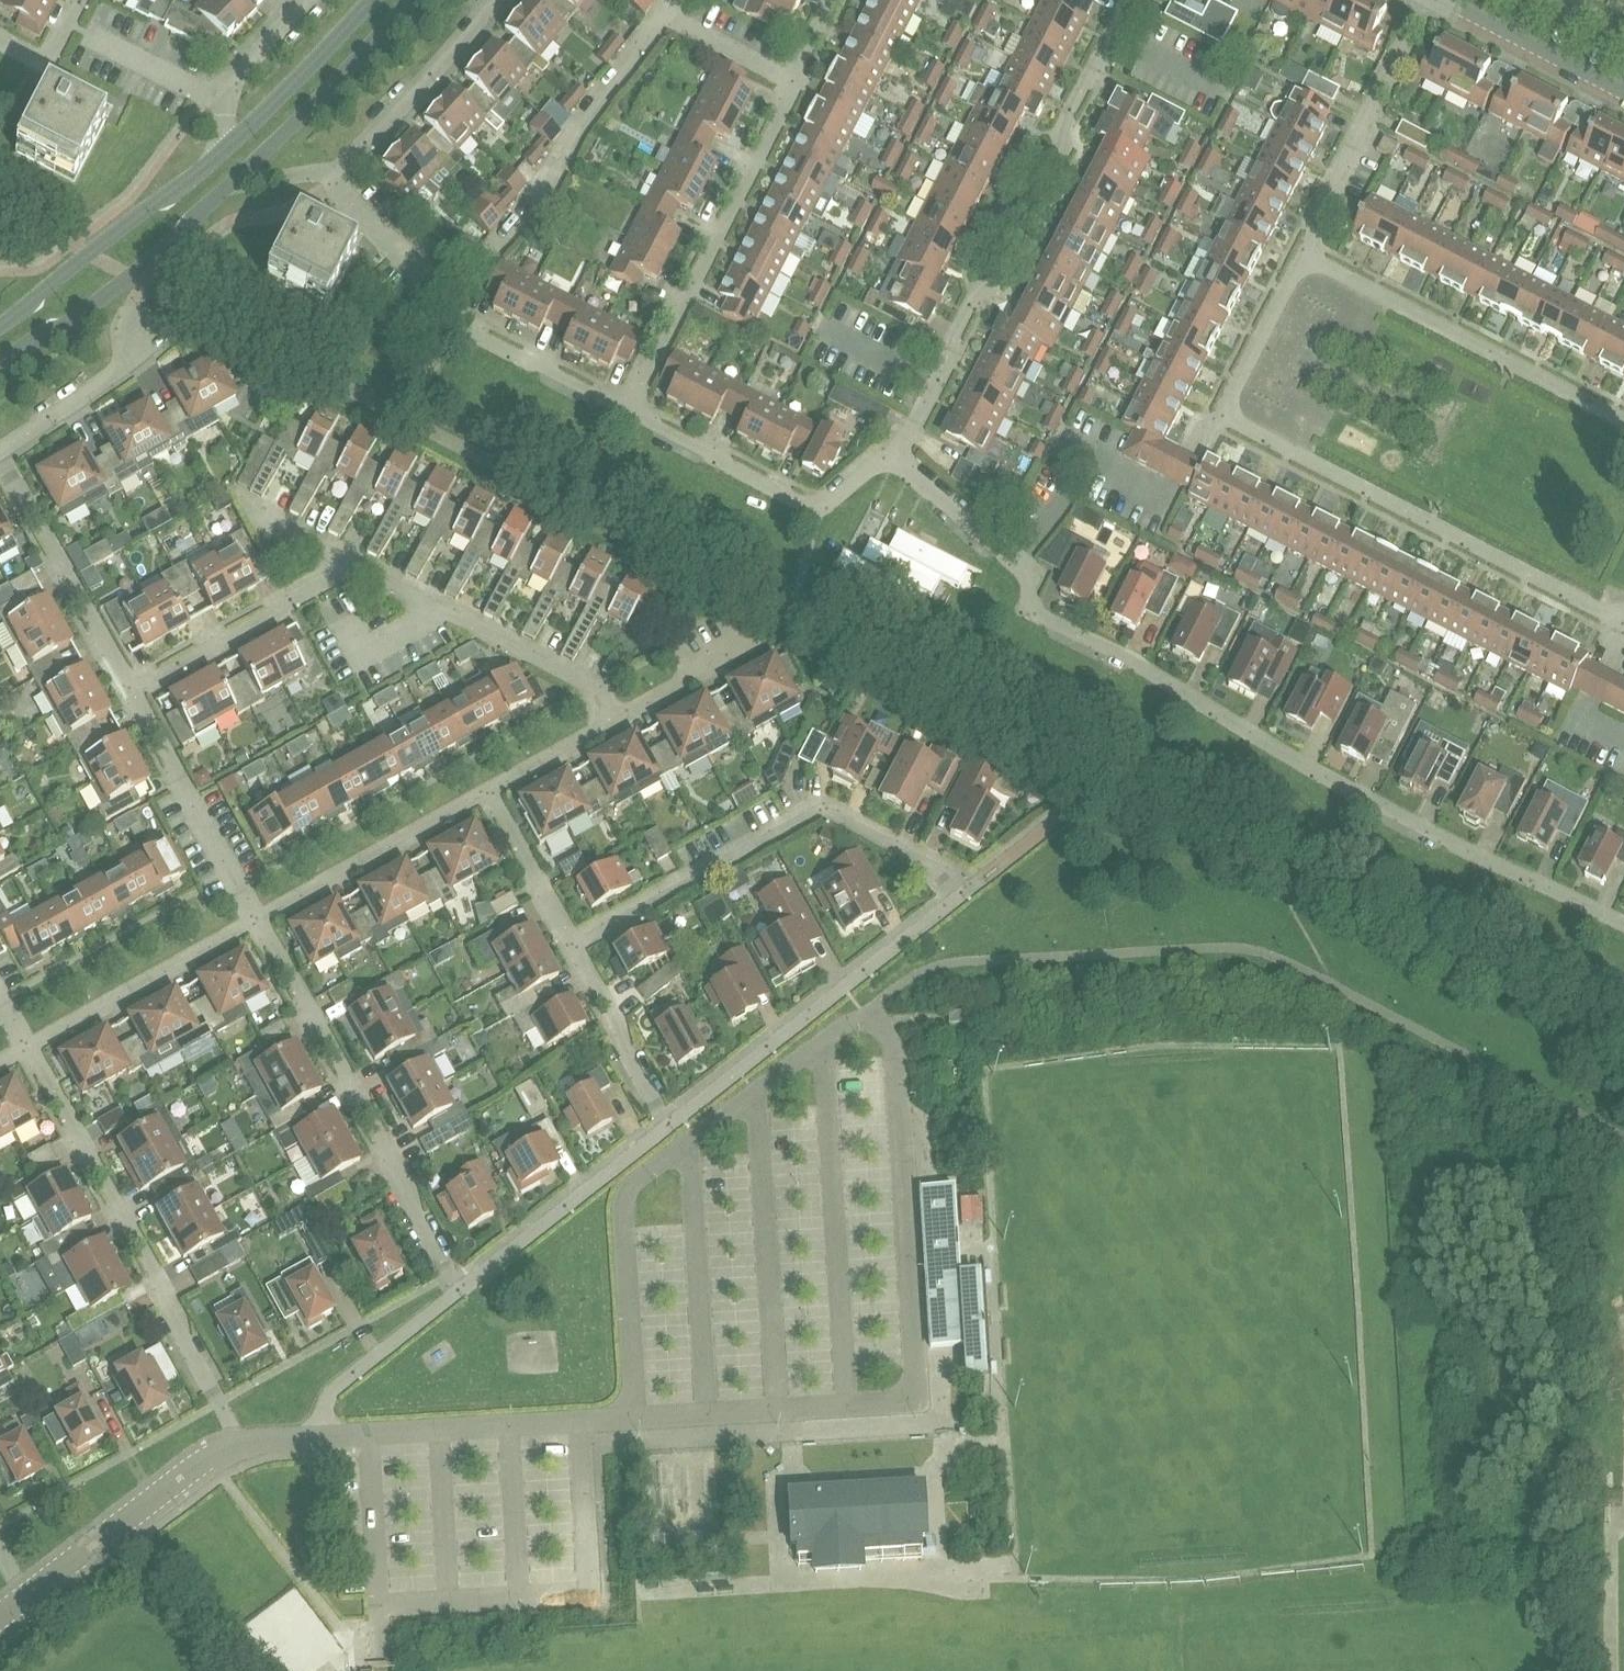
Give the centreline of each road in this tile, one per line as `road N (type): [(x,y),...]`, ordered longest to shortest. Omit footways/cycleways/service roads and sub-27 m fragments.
road 1 (unclassified): [(324,1435),(634,1417),(623,1191),(880,1000)]
road 2 (residential): [(1623,922),(1446,836),(1029,611),(1016,558)]
road 3 (residential): [(893,446),(934,386),(971,296),(998,282),(1065,156),(1062,126),(1129,0)]
road 4 (residential): [(571,938),(798,797),(903,840),(964,890)]
road 5 (residential): [(630,405),(793,98),(791,78),(831,0)]
road 6 (residential): [(1623,621),(1220,413)]
road 7 (residential): [(238,1442),(174,1306),(31,1048)]
road 8 (residential): [(461,1286),(259,916)]
road 9 (residential): [(669,1125),(964,890)]
road 10 (residential): [(1623,418),(1306,246)]
road 11 (residential): [(893,446),(817,511),(630,405)]
road 12 (residential): [(616,719),(594,692),(351,564)]
road 13 (residential): [(1016,558),(1084,466),(1105,461),(1164,492),(1202,421),(1220,413)]
road 14 (tertiary): [(0,362),(106,295),(232,182)]
road 15 (tertiary): [(221,152),(0,327)]
road 16 (residential): [(1306,246),(1424,0)]
road 17 (residential): [(132,691),(0,457)]
road 18 (unclassified): [(26,1600),(238,1442)]
road 19 (residential): [(31,1048),(259,916)]
road 20 (residential): [(461,1286),(669,1125)]
road 21 (residential): [(259,916),(488,791)]
road 22 (residential): [(259,916),(132,691)]
road 23 (tertiary): [(232,182),(410,0)]
road 24 (residential): [(132,691),(351,564)]
road 25 (residential): [(341,168),(492,0)]
road 26 (tertiary): [(371,0),(221,152)]
road 27 (residential): [(324,1435),(327,1396),(461,1286)]
road 28 (residential): [(669,1125),(571,938)]
road 29 (residential): [(1437,0),(1623,95)]
road 30 (residential): [(0,450),(114,371),(153,335)]
road 31 (residential): [(630,405),(457,324)]
road 32 (residential): [(1220,413),(1306,246)]
road 33 (residential): [(306,0),(218,95),(221,152)]
road 34 (residential): [(443,295),(336,182),(341,168)]
road 35 (residential): [(571,938),(488,791)]
road 36 (residential): [(1016,558),(893,446)]
road 37 (residential): [(1623,622),(1584,719),(1623,739)]
road 38 (residential): [(488,791),(616,719)]
road 39 (residential): [(351,564),(284,529),(233,486)]
road 40 (residential): [(616,719),(680,684),(726,645)]

